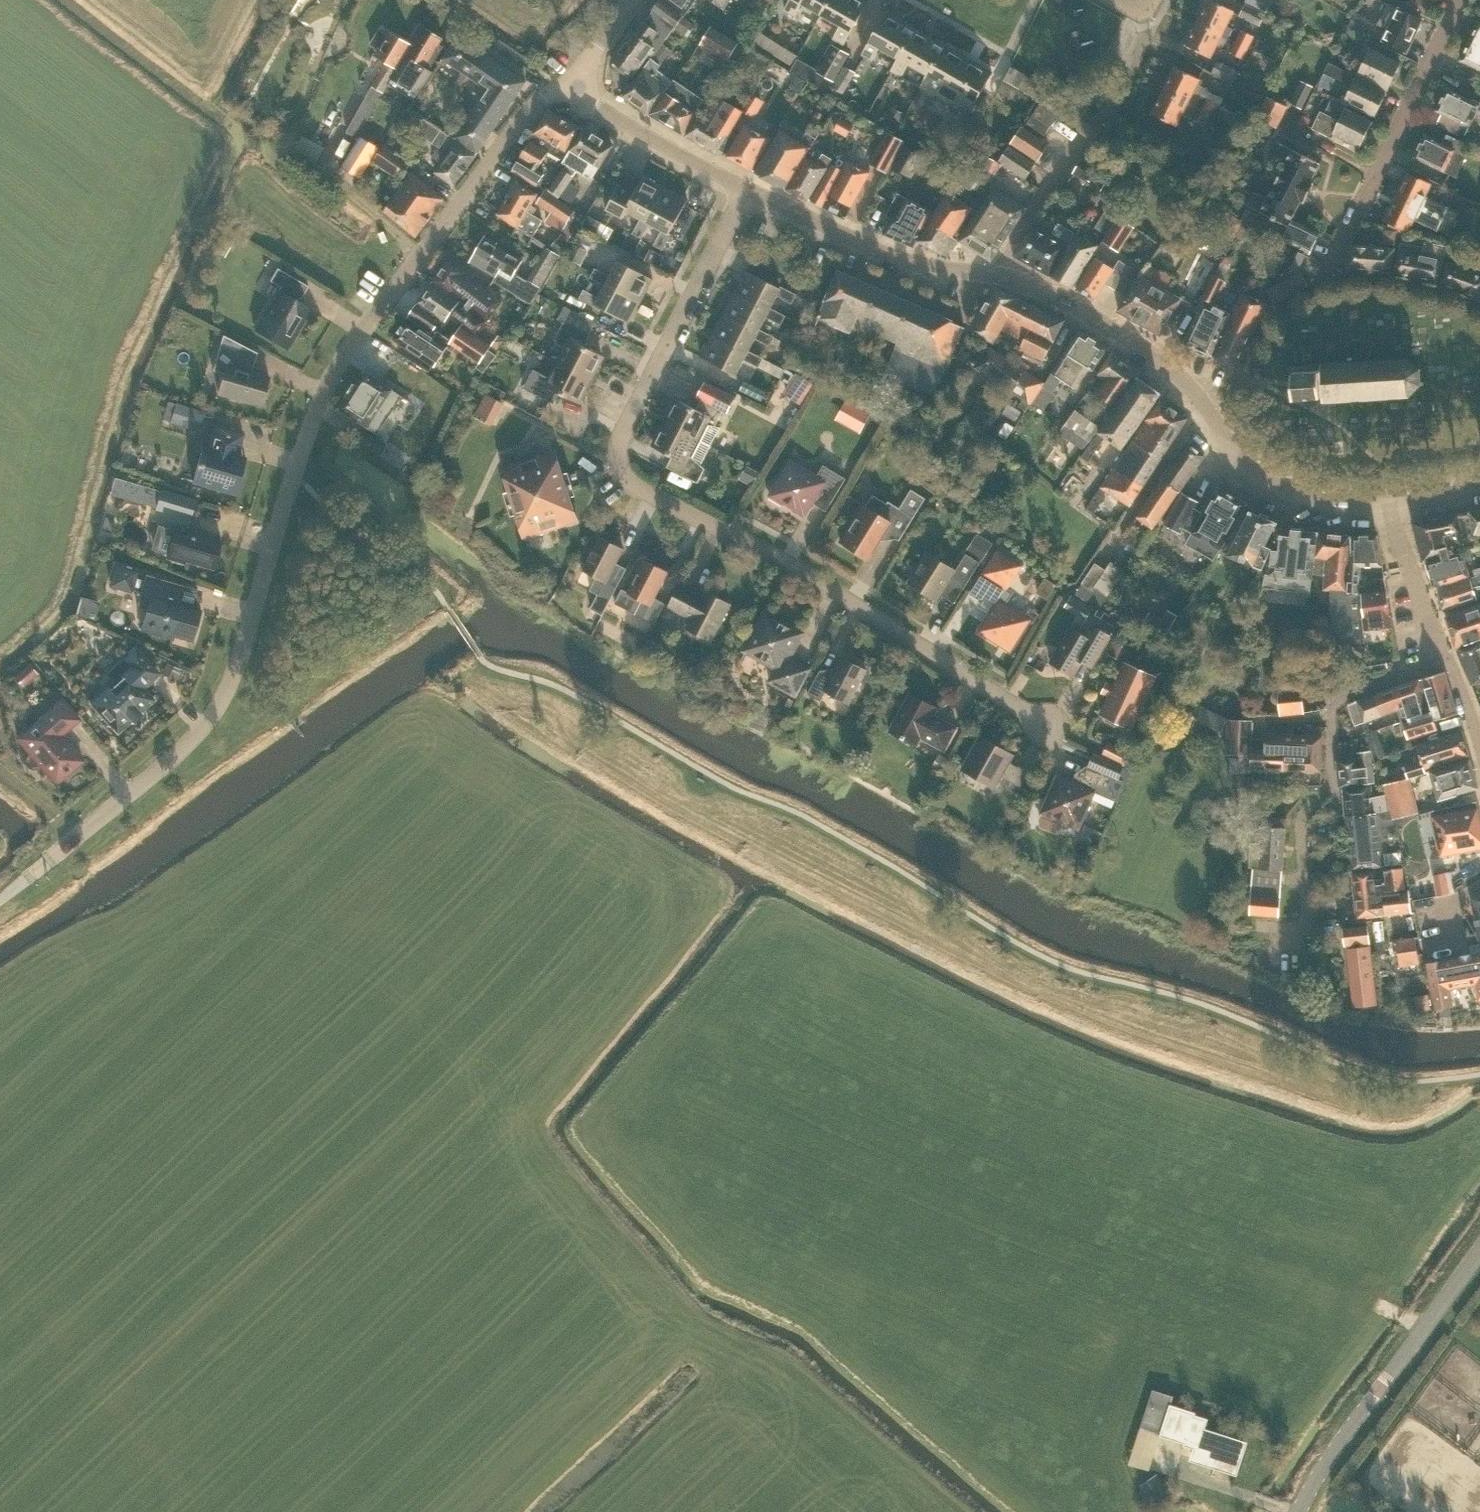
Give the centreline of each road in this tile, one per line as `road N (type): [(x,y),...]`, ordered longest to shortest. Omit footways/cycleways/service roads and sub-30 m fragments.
road 1 (unclassified): [(0,898),(203,728),(237,667),(335,369),(528,111),(567,86)]
road 2 (residential): [(1046,726),(854,603),(629,483),(620,452),(630,416),(749,187)]
road 3 (unclassified): [(1194,392),(1135,342),(1059,298),(997,275),(916,263),(749,187)]
road 4 (residential): [(1285,936),(1309,935),(1301,823),(1334,780),(1334,705),(1449,658)]
road 5 (residential): [(1320,288),(1457,0)]
road 6 (unclassified): [(1300,1511),(1479,1251)]
road 7 (unclassified): [(1391,502),(1292,492),(1238,451),(1194,392)]
road 8 (residential): [(749,187),(567,86)]
road 9 (residential): [(1194,392),(1246,371),(1273,315),(1320,288)]
road 10 (residential): [(1449,658),(1391,502)]
road 11 (residential): [(1320,288),(1385,280),(1479,308)]
road 12 (residential): [(1096,127),(1143,47),(1147,17)]

